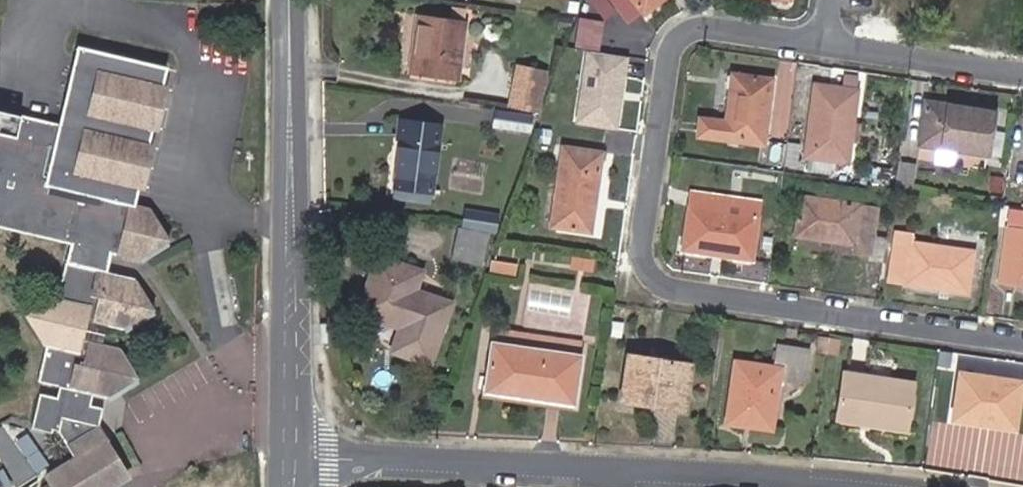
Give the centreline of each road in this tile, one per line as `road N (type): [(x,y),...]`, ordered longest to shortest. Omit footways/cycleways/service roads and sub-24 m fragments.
road 1 (residential): [(677,30),(667,51),(642,251),(655,279),(1022,340)]
road 2 (residential): [(839,486),(290,457)]
road 3 (residential): [(292,0),(290,457)]
road 4 (residential): [(821,45),(1022,73)]
road 5 (residential): [(677,30),(716,25),(821,45)]

